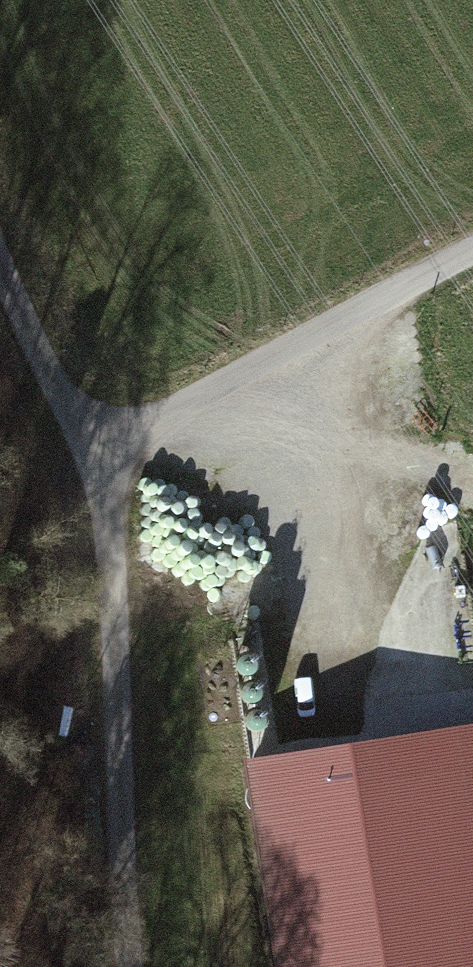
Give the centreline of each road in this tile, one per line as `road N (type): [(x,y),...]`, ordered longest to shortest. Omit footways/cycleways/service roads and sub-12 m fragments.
road 1 (track): [(0,250),(94,456),(116,644),(129,966)]
road 2 (track): [(94,456),(472,257)]

